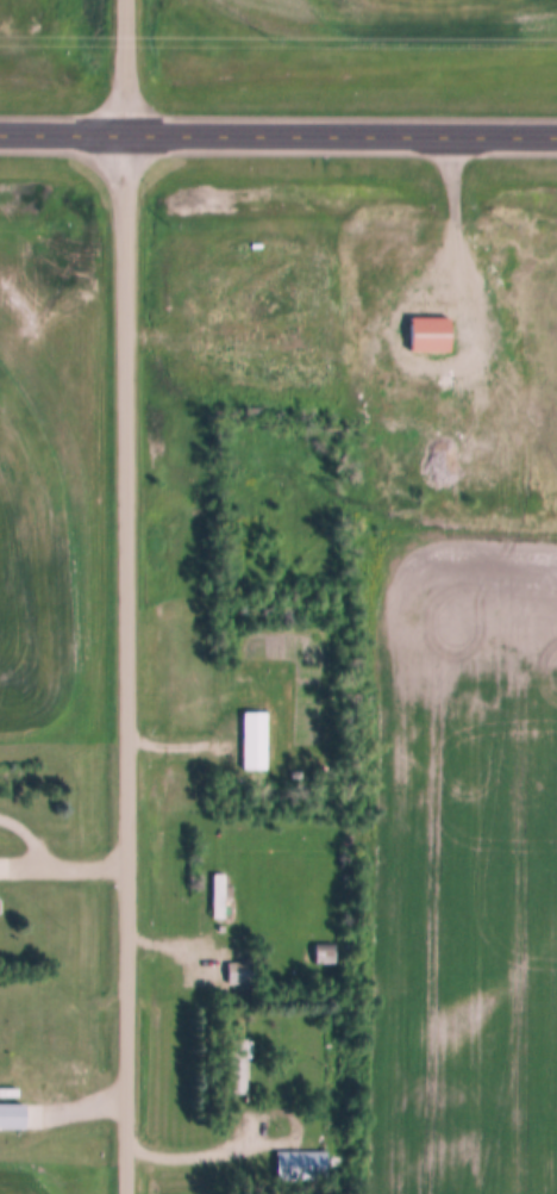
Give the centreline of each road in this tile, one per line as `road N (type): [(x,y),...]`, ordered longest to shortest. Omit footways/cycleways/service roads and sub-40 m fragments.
road 1 (residential): [(129,1193),(127,0)]
road 2 (primary): [(556,135),(0,135)]

